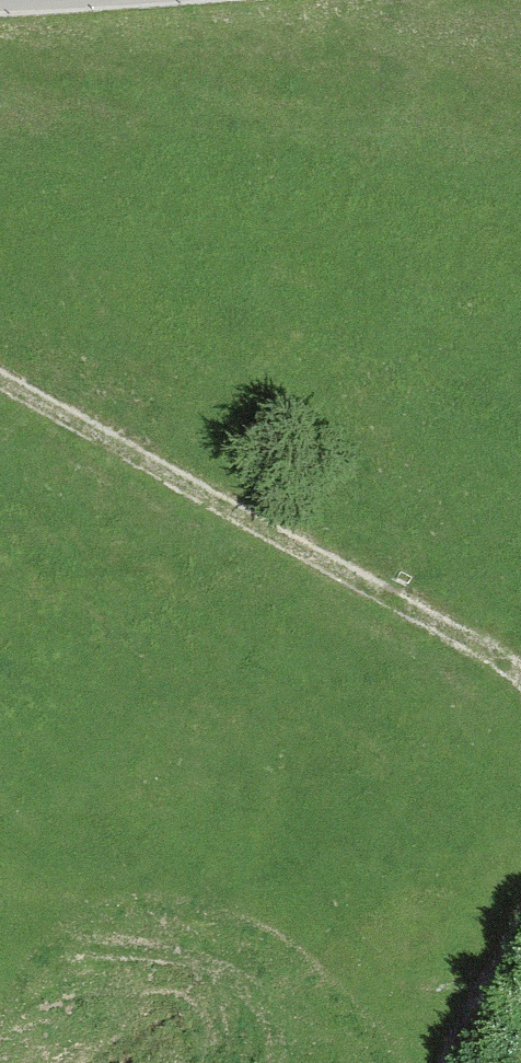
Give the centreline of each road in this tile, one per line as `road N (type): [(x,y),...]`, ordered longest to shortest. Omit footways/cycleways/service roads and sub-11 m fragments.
road 1 (track): [(0,378),(485,641),(520,669)]
road 2 (track): [(520,926),(441,1062)]

